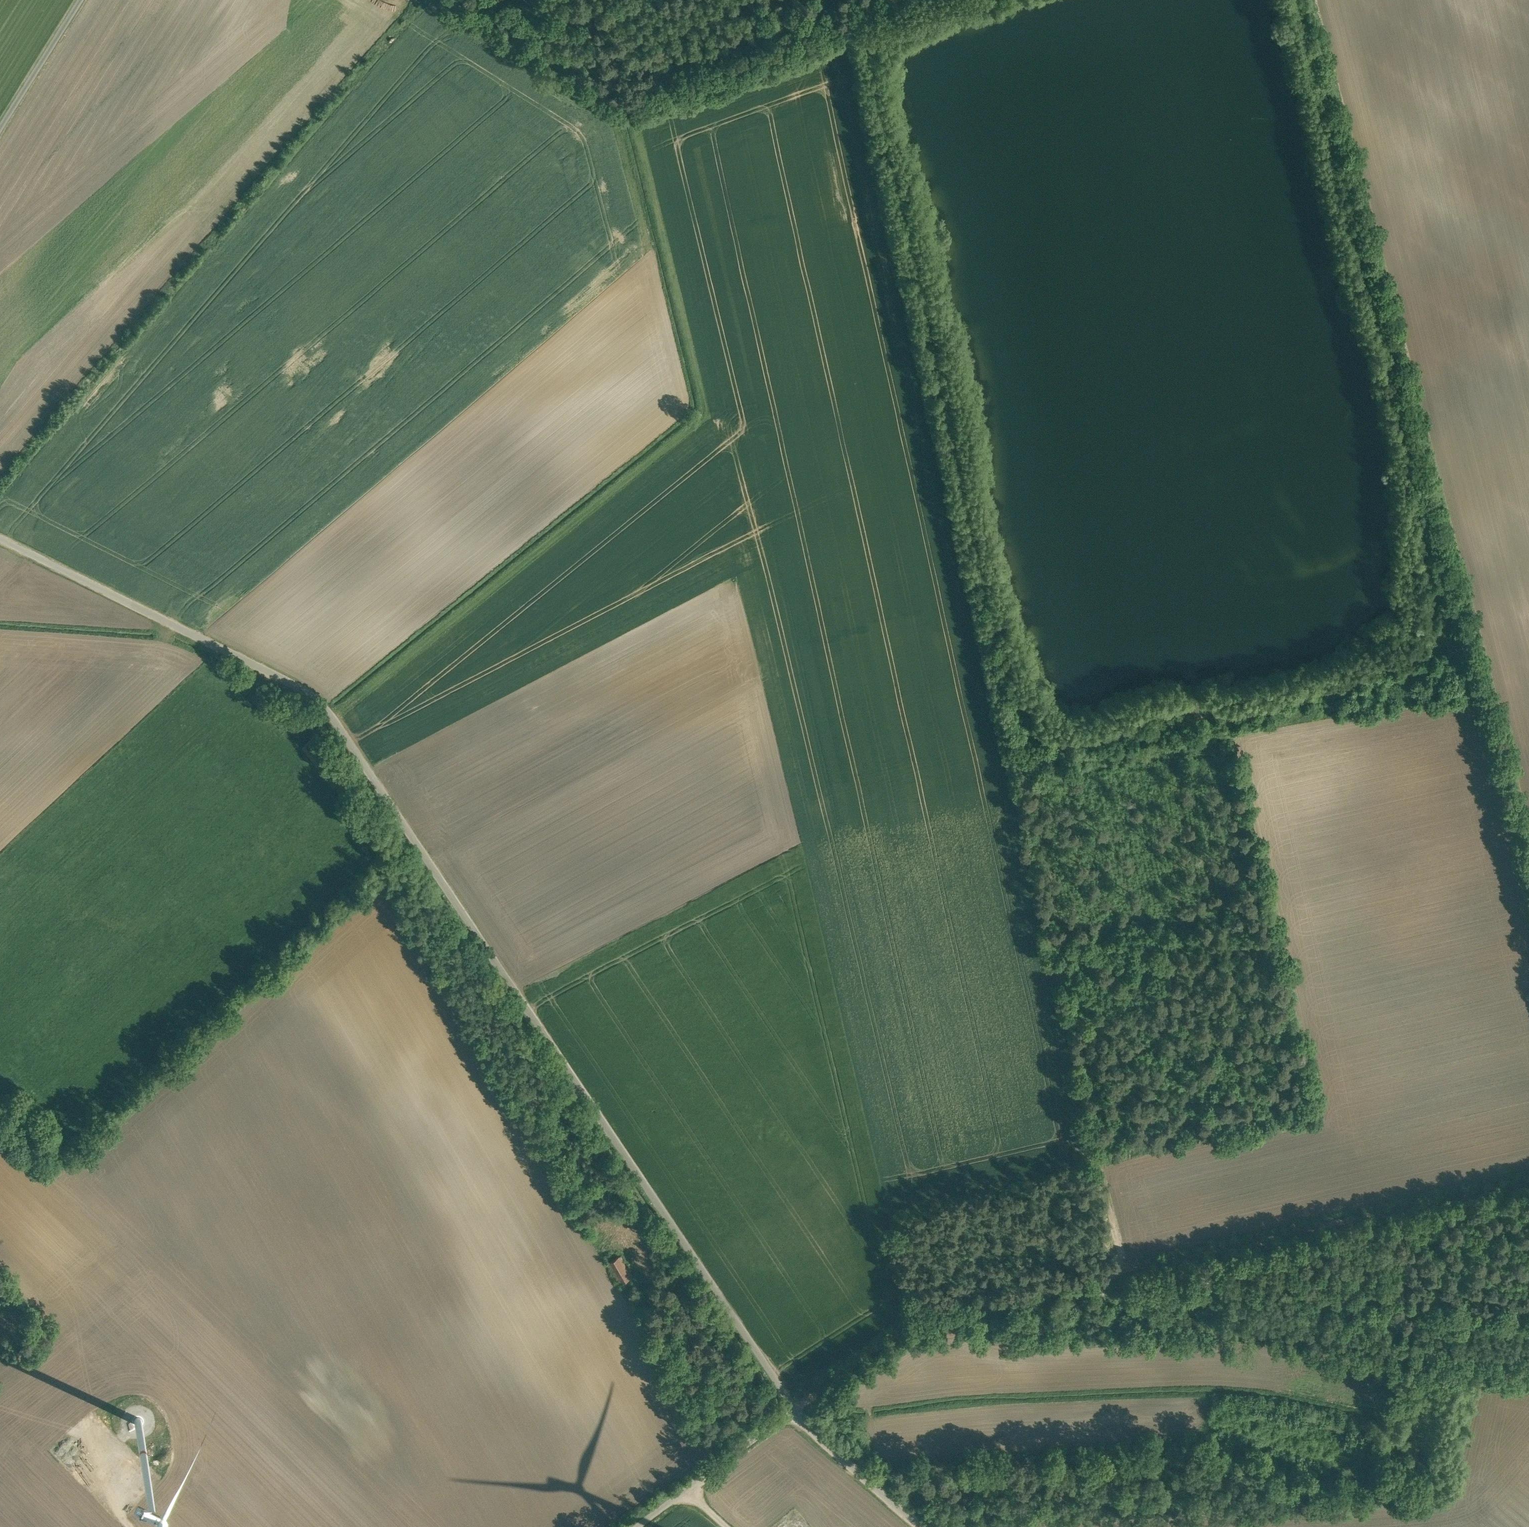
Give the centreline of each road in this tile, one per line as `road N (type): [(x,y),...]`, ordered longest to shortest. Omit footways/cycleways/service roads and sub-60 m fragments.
road 1 (unclassified): [(0,539),(338,713),(794,1418)]
road 2 (track): [(1528,1182),(1011,1299),(888,1338),(794,1418)]
road 3 (unclassified): [(642,1526),(794,1418)]
road 4 (unclassified): [(794,1418),(919,1526)]
road 5 (track): [(779,1526),(824,1504),(854,1503),(917,1526)]
road 6 (track): [(0,125),(77,0)]

